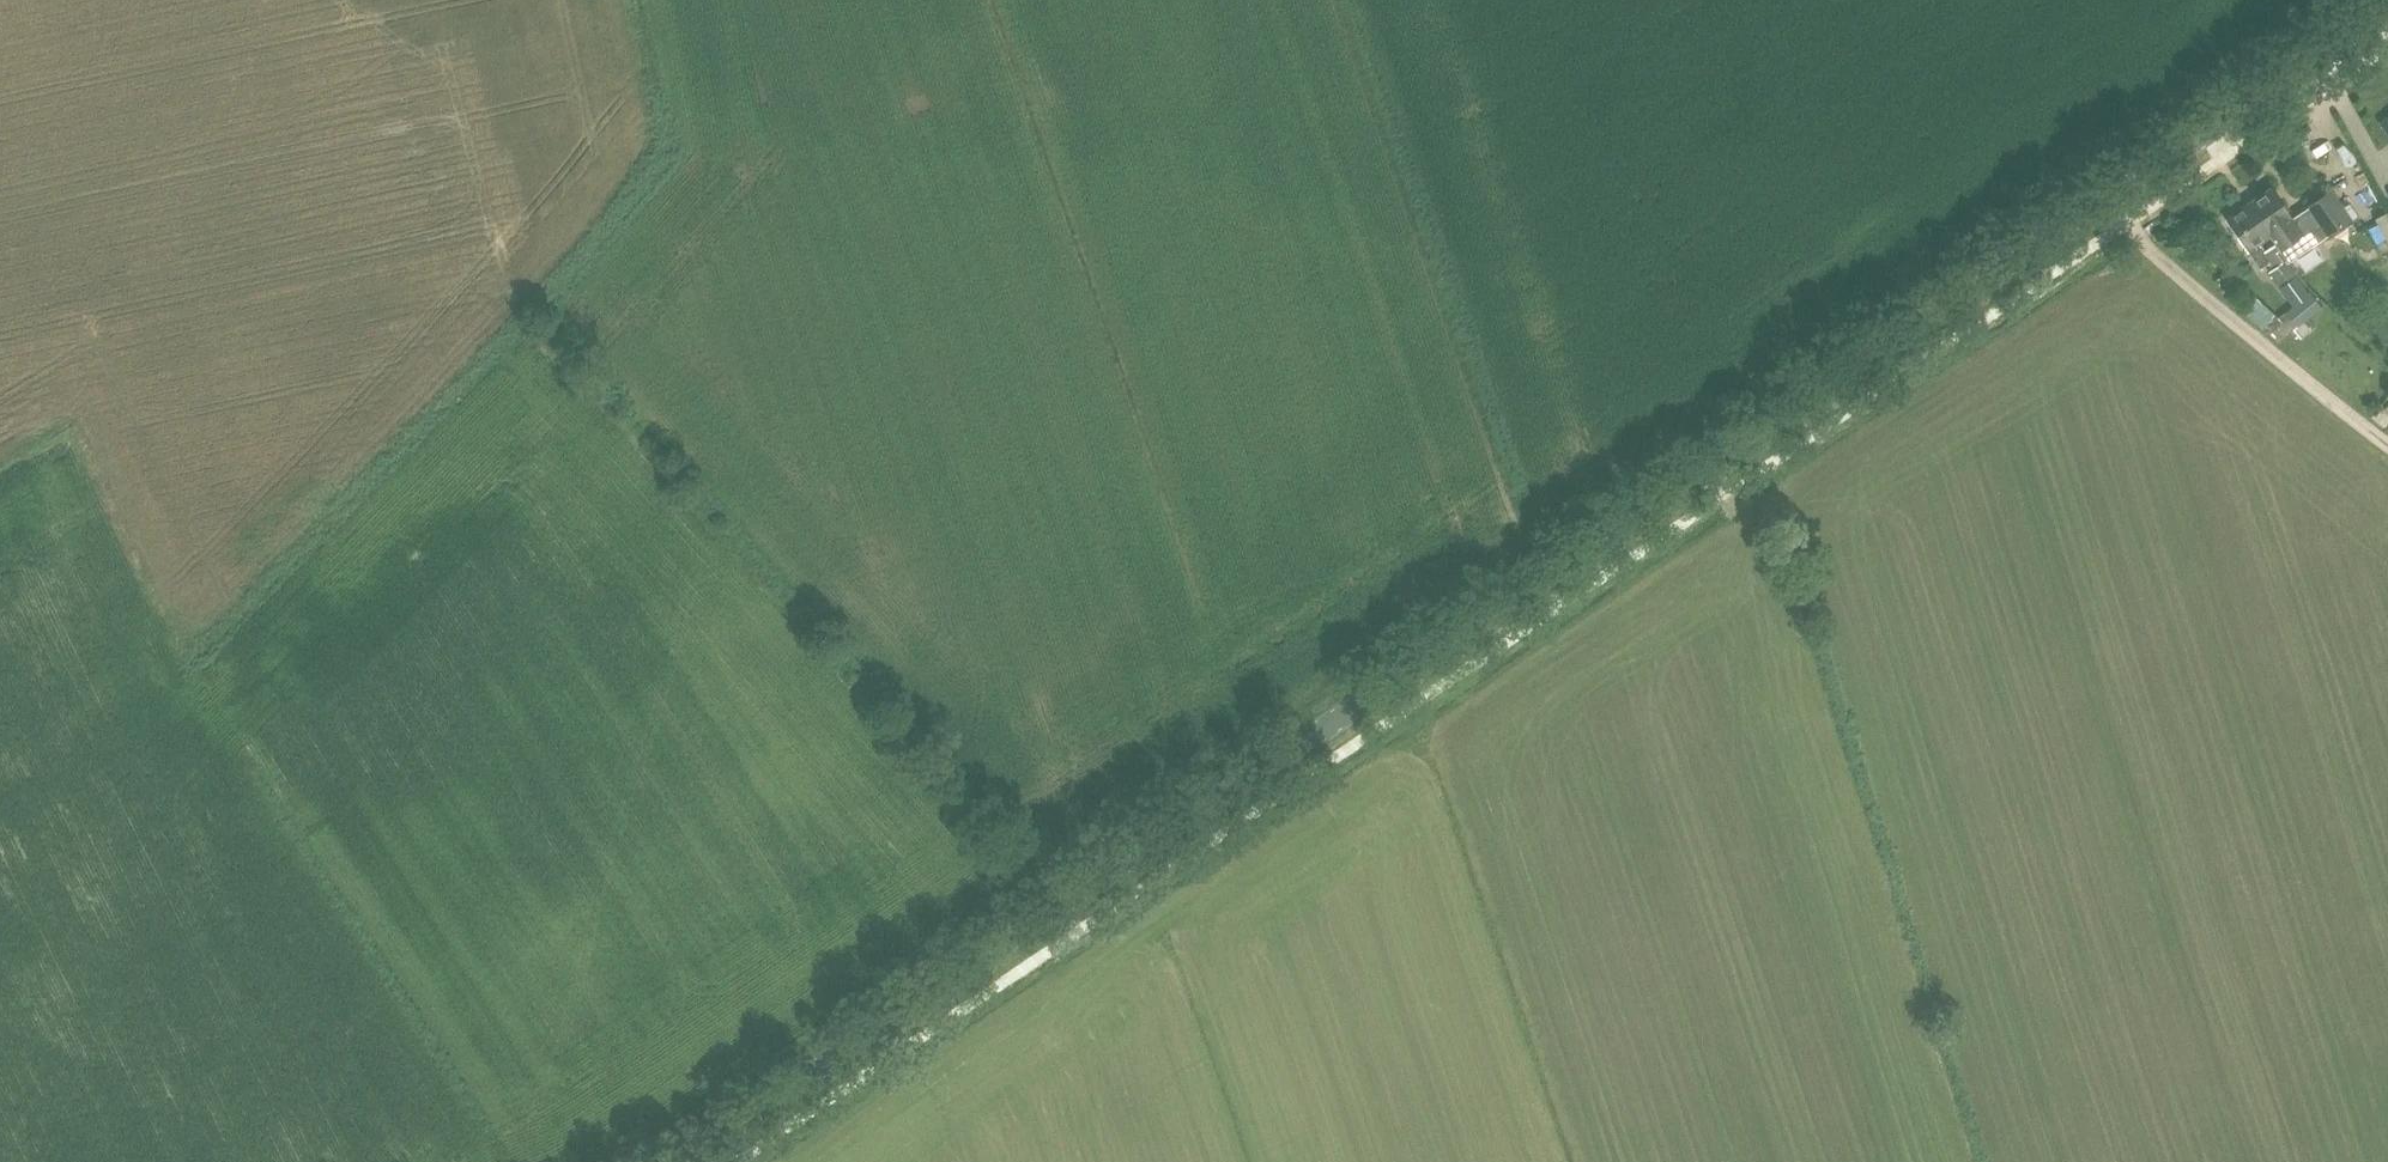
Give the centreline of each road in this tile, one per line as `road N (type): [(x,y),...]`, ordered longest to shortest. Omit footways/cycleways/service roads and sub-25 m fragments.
road 1 (tertiary): [(684,1161),(2387,12)]
road 2 (track): [(2387,445),(2123,222),(2107,199)]

